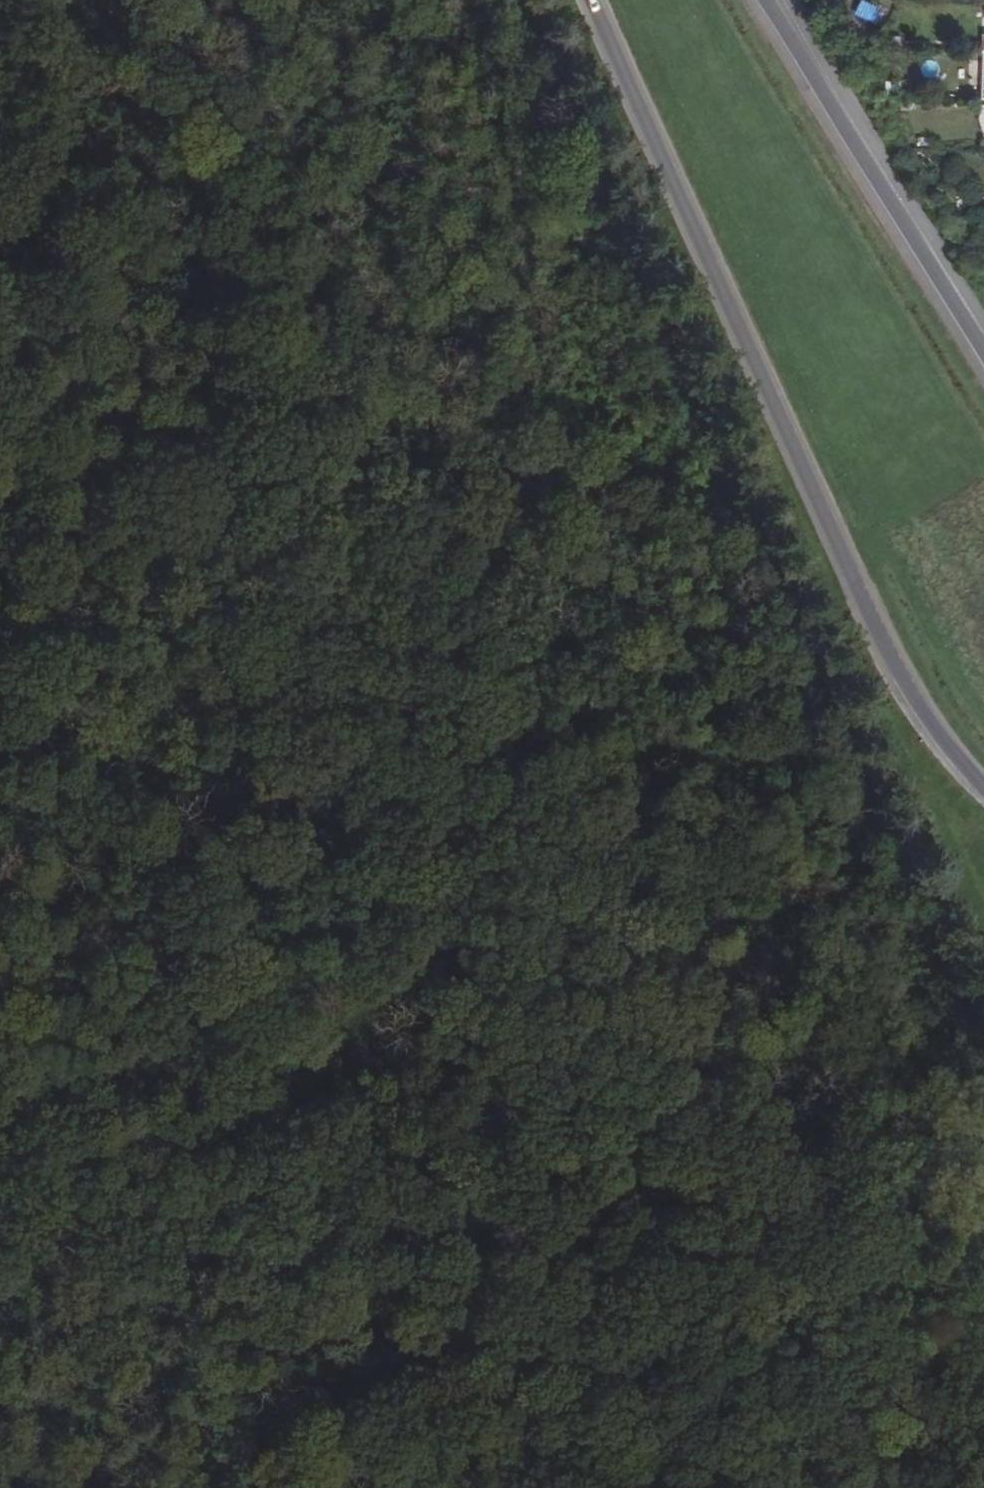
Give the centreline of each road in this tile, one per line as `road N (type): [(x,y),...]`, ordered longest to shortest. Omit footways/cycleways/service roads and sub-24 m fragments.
road 1 (primary): [(594,0),(906,683),(983,787)]
road 2 (primary): [(983,350),(767,0)]

